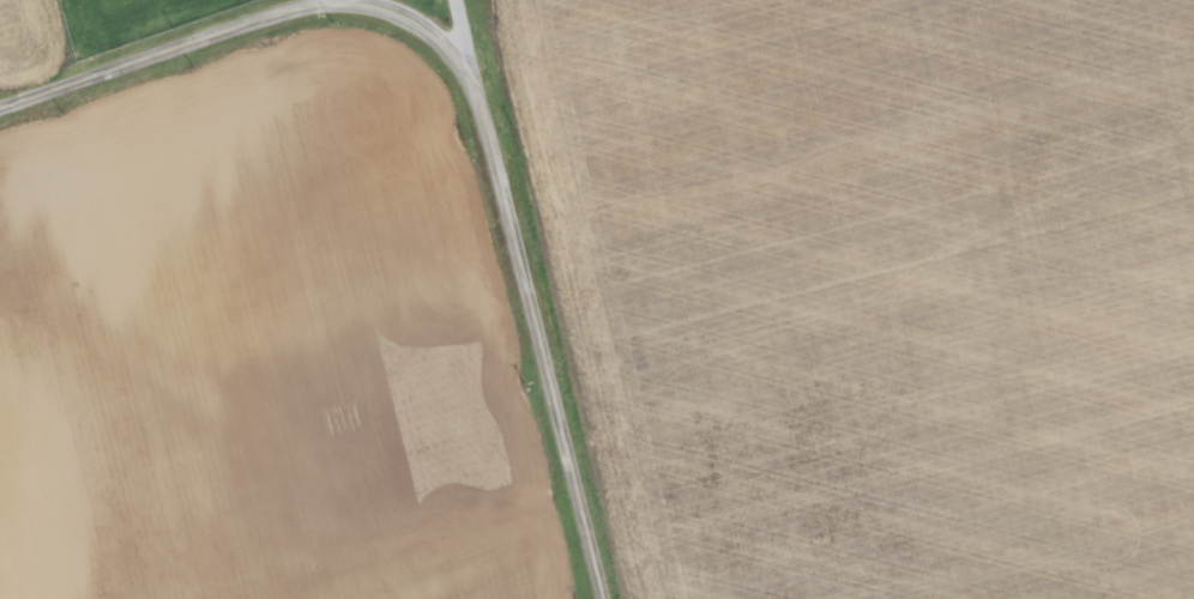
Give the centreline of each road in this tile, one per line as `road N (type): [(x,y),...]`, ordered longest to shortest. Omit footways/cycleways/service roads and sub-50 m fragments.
road 1 (secondary): [(0,107),(324,1),(373,4),(420,24),(465,72),(598,598)]

